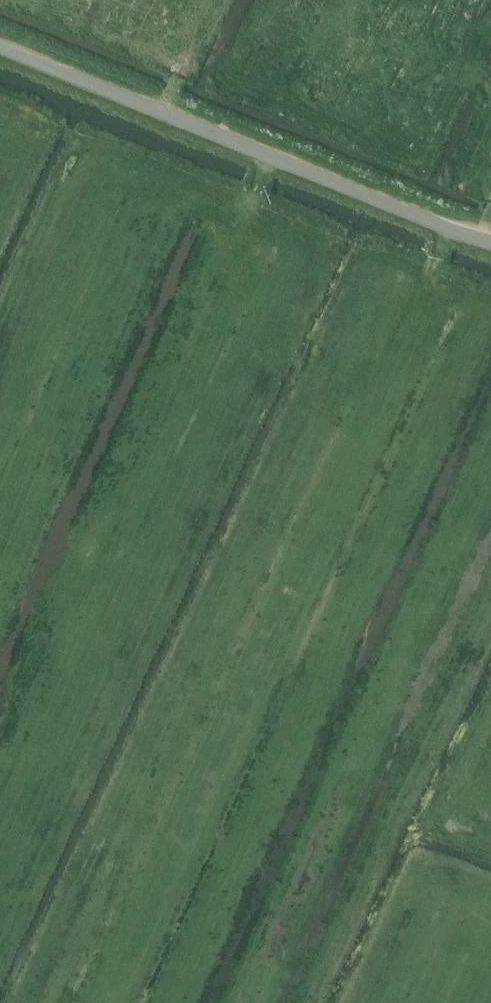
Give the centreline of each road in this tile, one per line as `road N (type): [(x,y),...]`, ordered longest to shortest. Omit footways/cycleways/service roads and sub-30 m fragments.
road 1 (unclassified): [(490,241),(0,44)]

